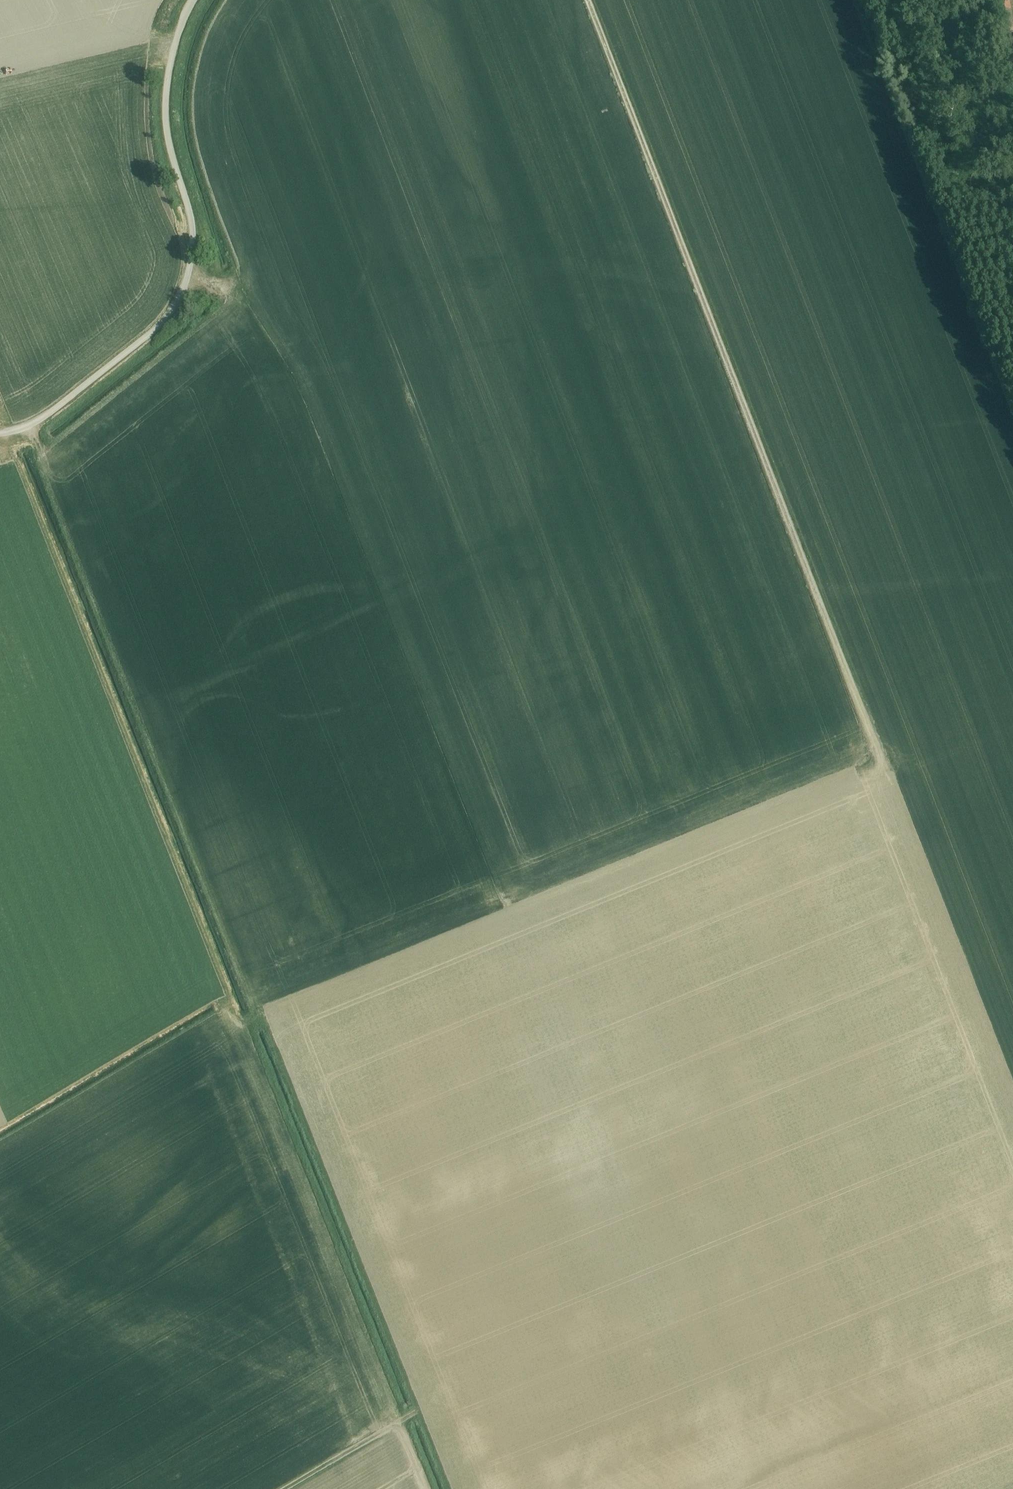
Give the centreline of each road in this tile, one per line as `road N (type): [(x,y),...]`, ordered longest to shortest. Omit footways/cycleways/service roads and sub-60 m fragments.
road 1 (track): [(585,0),(864,709)]
road 2 (unclassified): [(0,433),(62,403),(177,304),(193,229),(167,129),(166,92),(193,0)]
road 3 (track): [(418,1412),(287,1488)]

